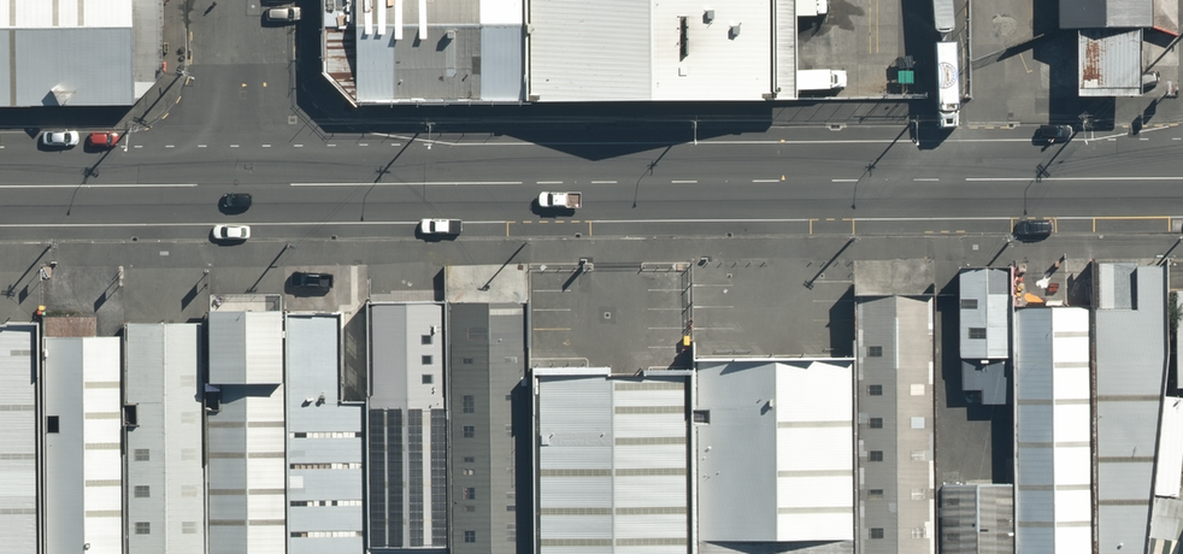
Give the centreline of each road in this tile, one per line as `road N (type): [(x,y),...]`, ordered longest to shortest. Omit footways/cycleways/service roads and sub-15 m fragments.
road 1 (tertiary): [(244,184),(1182,179)]
road 2 (tertiary): [(0,185),(244,184)]
road 3 (unclassified): [(242,0),(244,184)]

